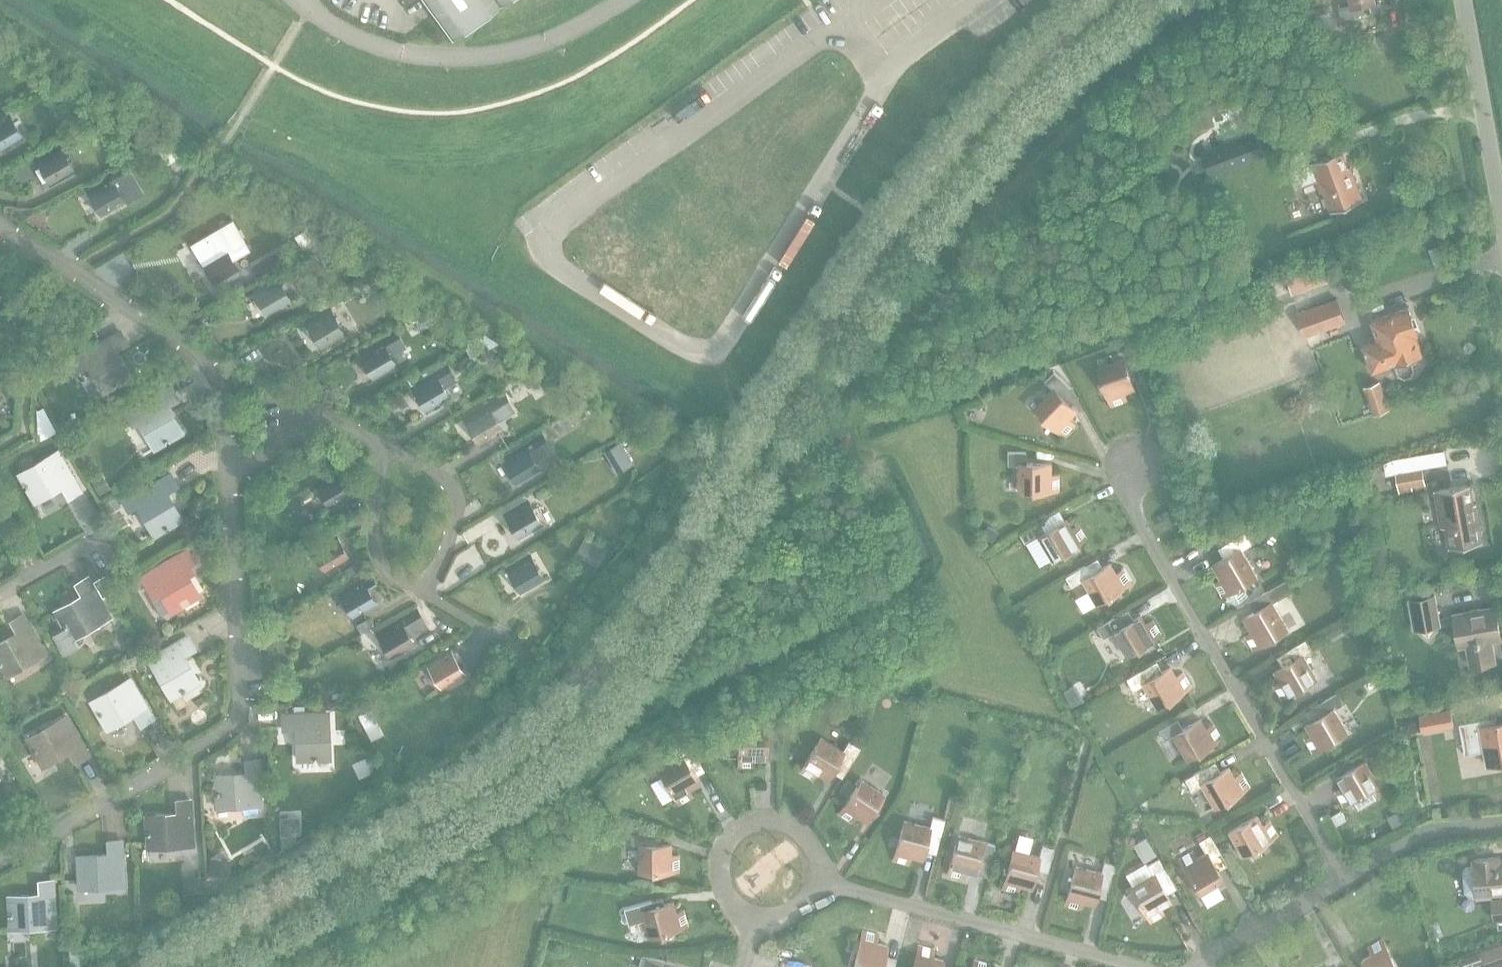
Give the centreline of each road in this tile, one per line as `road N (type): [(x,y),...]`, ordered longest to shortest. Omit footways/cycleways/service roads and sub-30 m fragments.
road 1 (tertiary): [(153,966),(438,797),(566,692),(655,594),(853,285),(968,129),(1109,0)]
road 2 (unclassified): [(300,0),(340,28),(409,53),(452,57),(517,51),(620,0)]
road 3 (unclassified): [(1501,239),(1462,0)]

